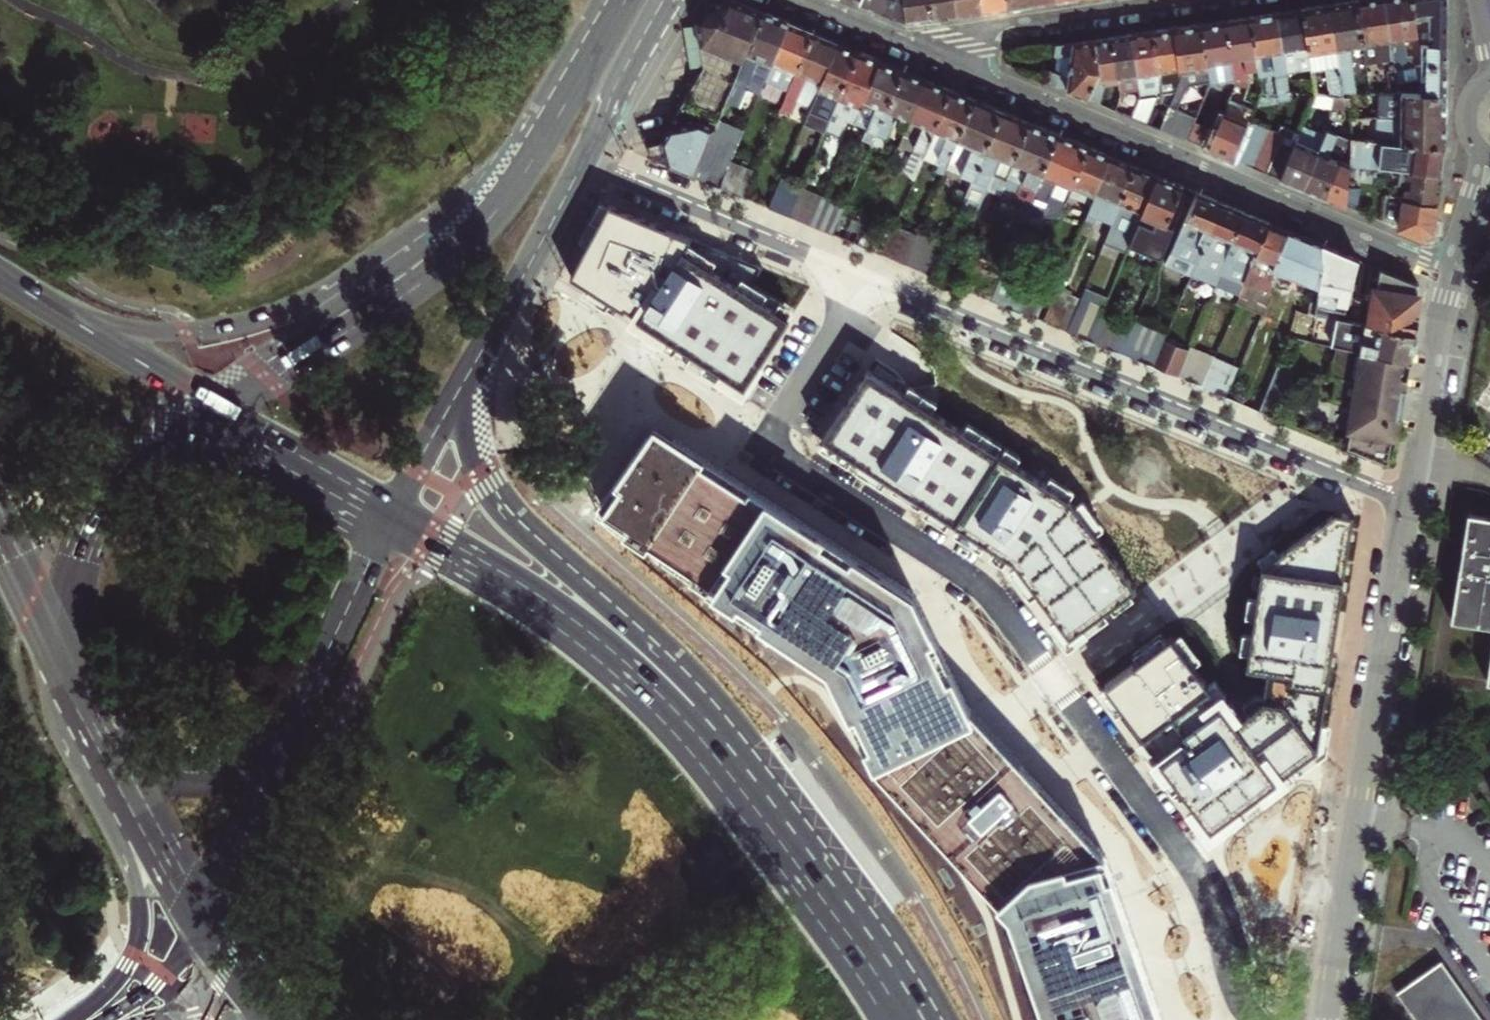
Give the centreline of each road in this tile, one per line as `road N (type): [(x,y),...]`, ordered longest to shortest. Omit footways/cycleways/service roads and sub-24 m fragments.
road 1 (residential): [(865,283),(763,444),(967,573),(996,600),(1203,890),(1243,1001),(1260,1019)]
road 2 (primary): [(885,974),(826,854),(736,729),(674,660),(533,535),(490,485),(468,415),(490,337)]
road 3 (trunk): [(885,974),(672,715),(531,598),(393,515)]
road 4 (residential): [(865,283),(1409,503)]
road 5 (residential): [(926,55),(1452,275)]
road 6 (residential): [(1321,1019),(1409,503)]
road 7 (trunk): [(518,184),(337,290),(260,323),(184,334),(78,326)]
road 8 (primary): [(518,184),(418,285),(211,406)]
road 9 (tertiary): [(90,711),(140,919),(128,969),(76,1019)]
road 10 (trunk): [(211,406),(143,452),(110,492),(75,575),(63,658)]
road 11 (residential): [(588,158),(865,283)]
road 12 (primary): [(90,711),(151,760),(211,771),(264,744),(307,695)]
road 13 (residential): [(1181,0),(983,31),(926,55)]
road 14 (primary): [(196,918),(307,695)]
road 15 (trunk): [(90,711),(196,918)]
road 16 (residential): [(1409,503),(1452,275)]
road 17 (trunk): [(393,515),(211,406)]
road 18 (primary): [(623,0),(518,184)]
road 19 (primary): [(490,337),(588,158)]
road 20 (primary): [(393,515),(490,337)]
road 21 (primary): [(307,695),(393,515)]
road 22 (primary): [(588,158),(674,0)]
road 23 (residential): [(588,158),(603,94),(656,0)]
road 24 (trunk): [(211,406),(78,326)]
road 25 (residential): [(795,0),(926,55)]
road 26 (trunk): [(0,536),(63,658)]
road 27 (tertiary): [(109,1019),(155,988),(196,918)]
road 28 (trunk): [(196,918),(273,1019)]

